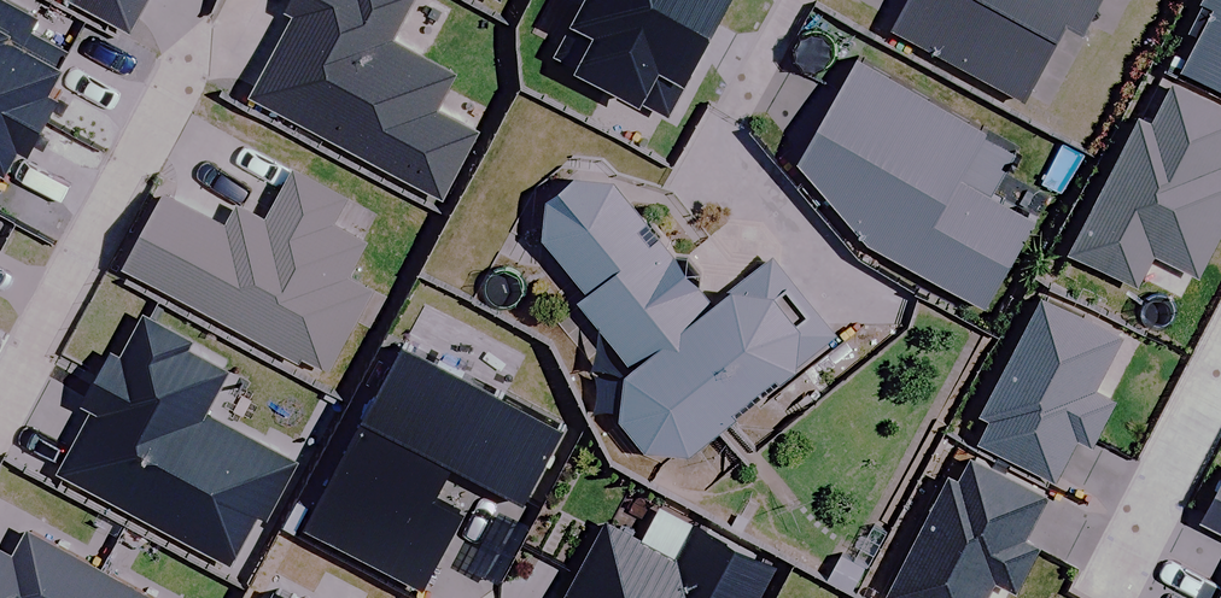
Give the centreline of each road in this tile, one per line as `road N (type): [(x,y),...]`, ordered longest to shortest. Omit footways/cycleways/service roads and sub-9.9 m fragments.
road 1 (residential): [(201,34),(0,410)]
road 2 (residential): [(1101,597),(1220,373)]

